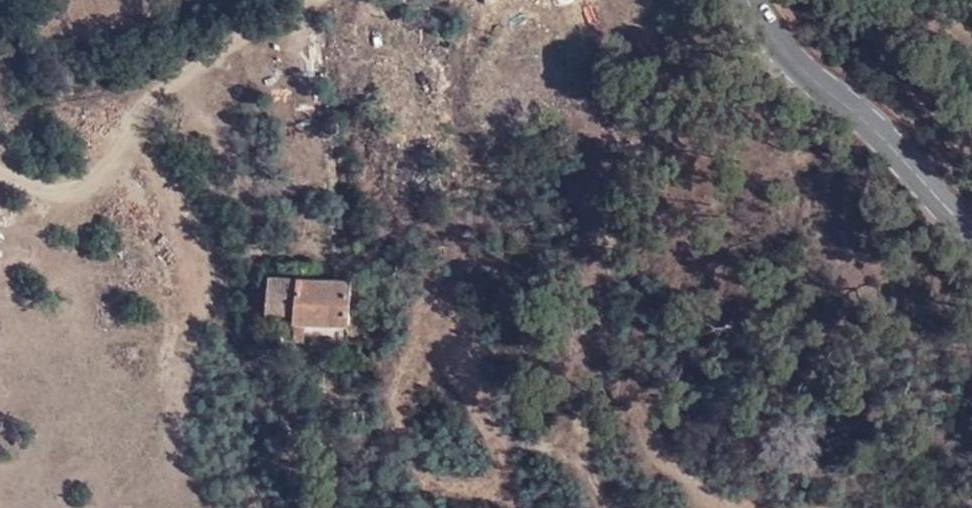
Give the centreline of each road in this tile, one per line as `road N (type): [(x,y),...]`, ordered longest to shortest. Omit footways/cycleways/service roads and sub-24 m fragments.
road 1 (tertiary): [(971,233),(761,28),(746,0)]

